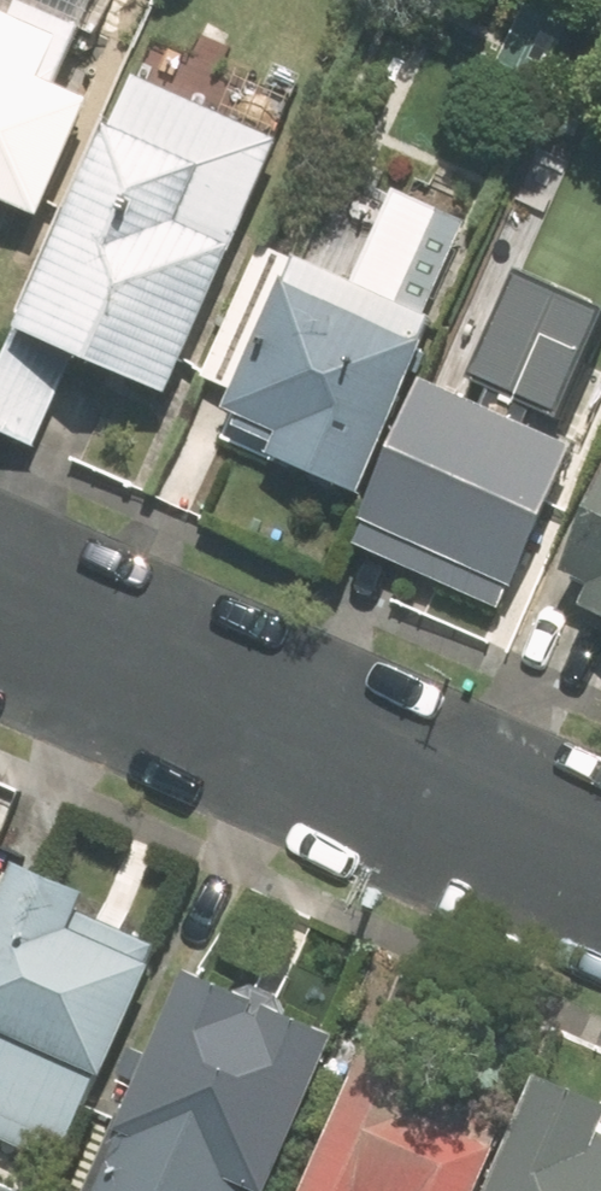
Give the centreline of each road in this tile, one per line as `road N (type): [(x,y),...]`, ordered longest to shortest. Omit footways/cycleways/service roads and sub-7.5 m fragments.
road 1 (residential): [(600,863),(0,596)]

